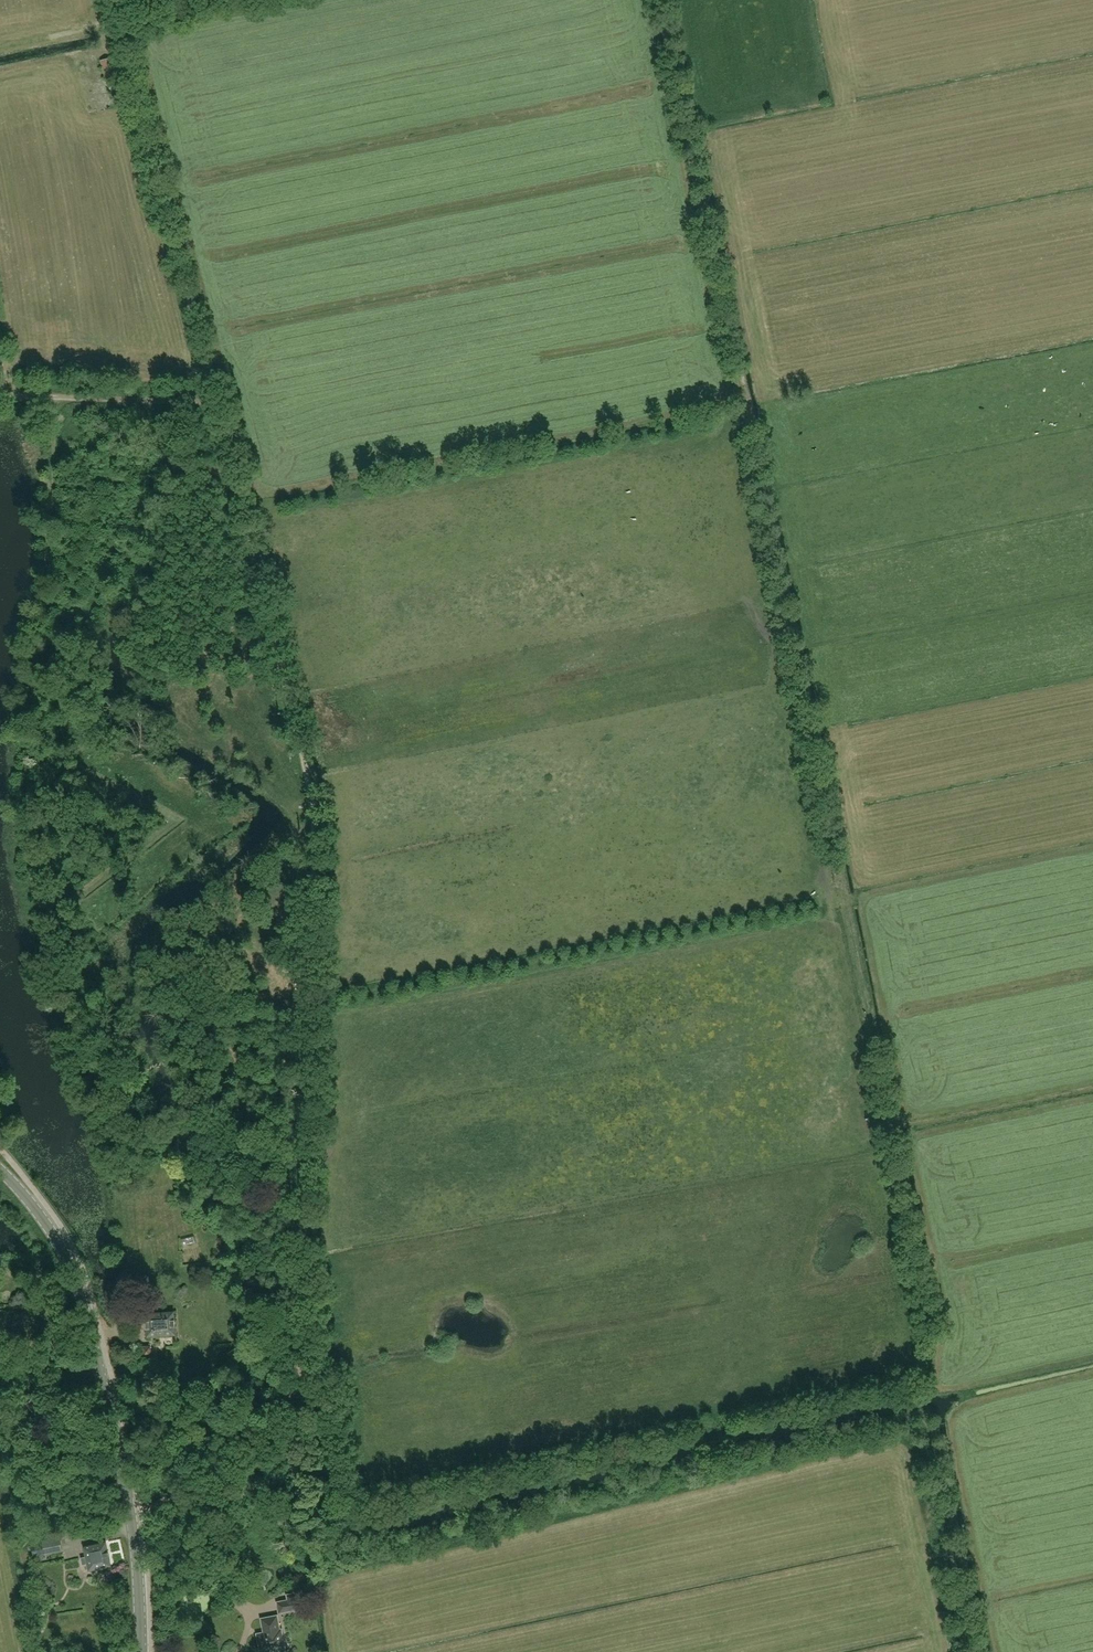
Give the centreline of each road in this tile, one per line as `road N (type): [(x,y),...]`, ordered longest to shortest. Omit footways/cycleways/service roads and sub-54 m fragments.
road 1 (track): [(213,396),(313,813),(299,1378)]
road 2 (track): [(975,1651),(930,1431),(911,1397),(353,1513),(342,1505),(323,1386),(299,1378)]
road 3 (track): [(116,23),(213,396)]
road 4 (tertiary): [(132,1520),(71,1265),(0,1169)]
road 5 (track): [(0,396),(213,396)]
road 6 (track): [(299,1378),(275,1412),(142,1517)]
road 7 (tertiary): [(141,1651),(132,1520)]

